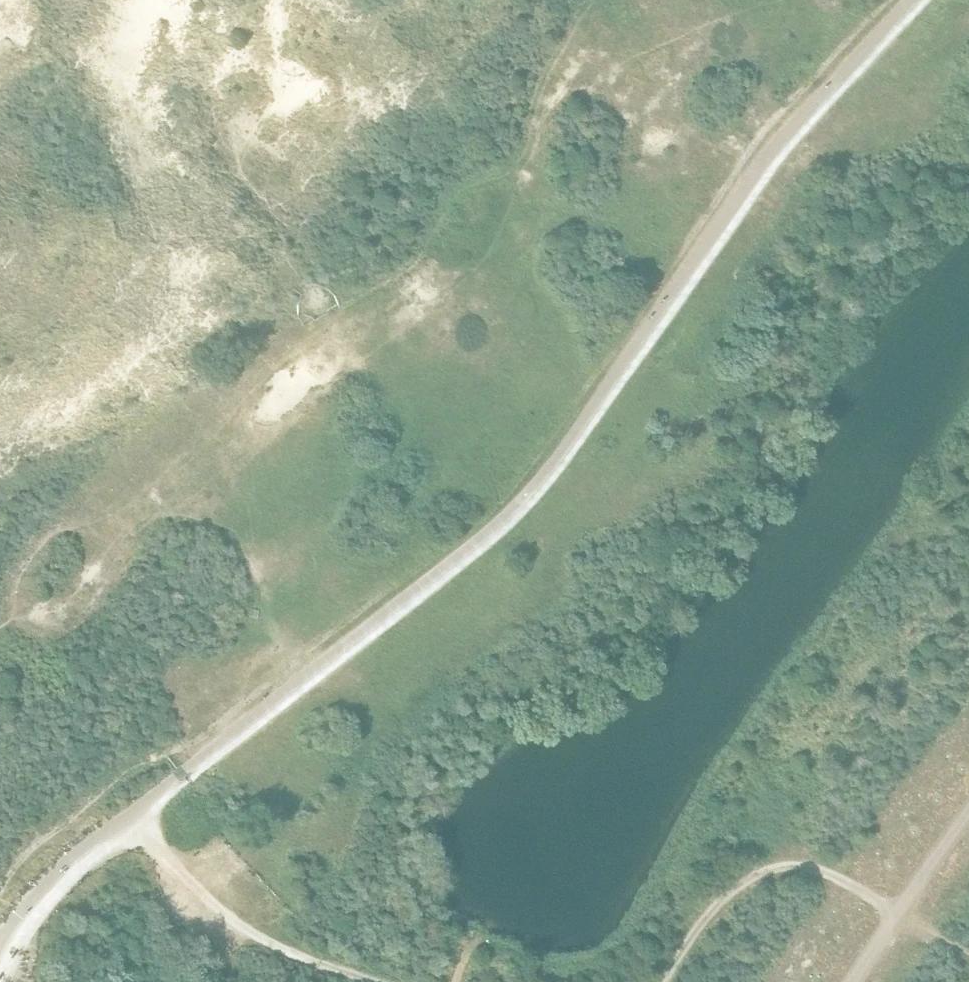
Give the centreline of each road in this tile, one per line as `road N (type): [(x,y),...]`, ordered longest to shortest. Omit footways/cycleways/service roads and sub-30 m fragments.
road 1 (track): [(667,981),(734,892),(765,875),(801,870),(838,880),(968,957)]
road 2 (track): [(125,819),(232,924),(372,981)]
road 3 (track): [(856,981),(968,817)]

